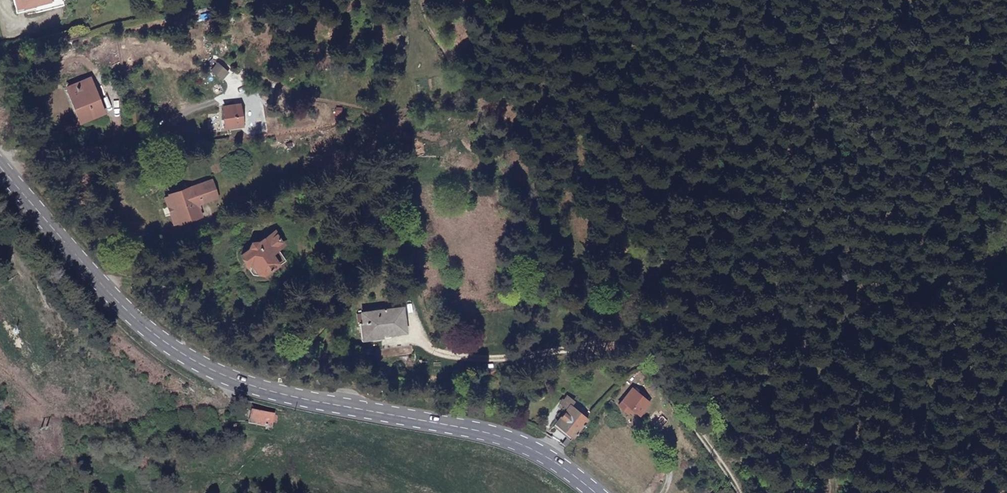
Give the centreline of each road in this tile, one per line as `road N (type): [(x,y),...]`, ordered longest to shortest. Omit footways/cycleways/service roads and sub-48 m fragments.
road 1 (primary): [(0,166),(128,310),(190,357),(302,399),(516,441),(597,492)]
road 2 (track): [(739,492),(622,330),(583,306),(488,146),(456,65),(429,33),(417,0)]

